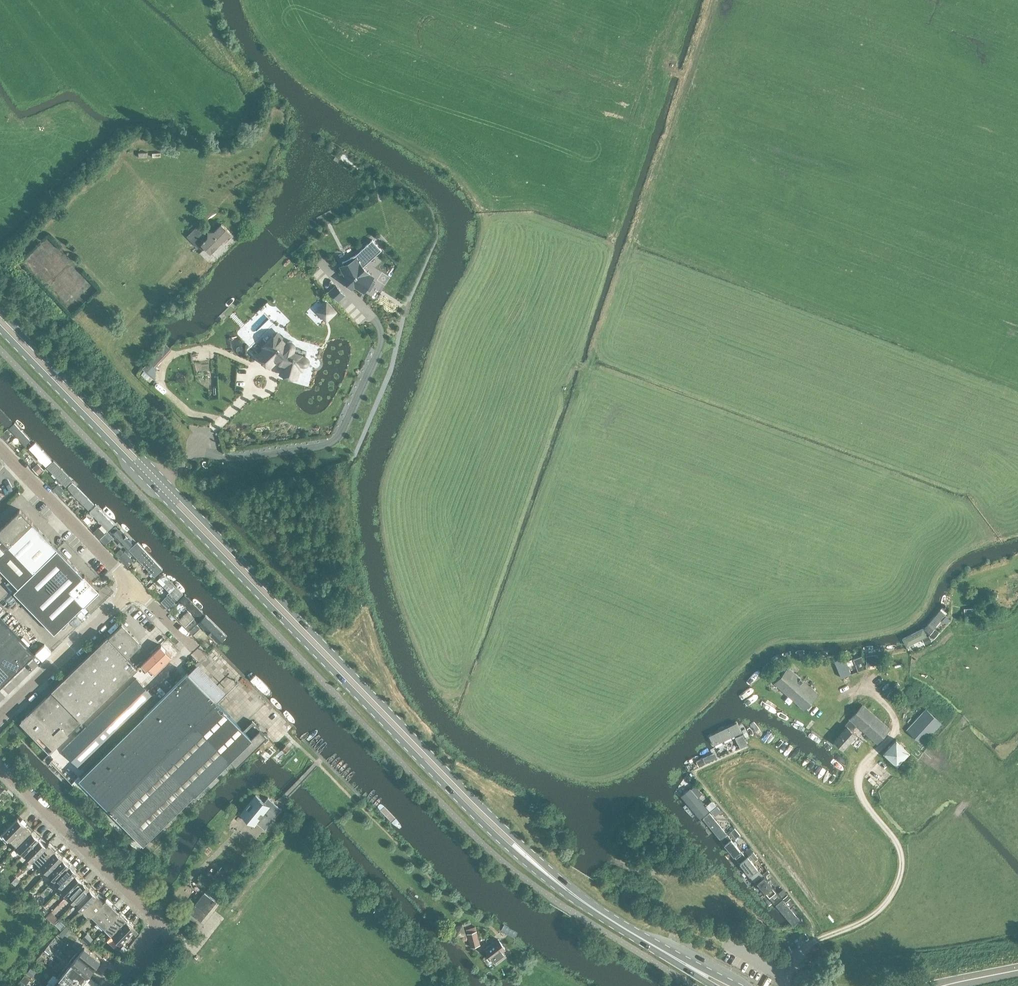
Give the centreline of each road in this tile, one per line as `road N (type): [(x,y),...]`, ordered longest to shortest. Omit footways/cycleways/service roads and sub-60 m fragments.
road 1 (primary): [(733,985),(584,897),(461,788),(0,312)]
road 2 (primary): [(0,329),(511,850),(711,985)]
road 3 (track): [(591,365),(714,0)]
road 4 (unclassified): [(784,985),(805,948),(877,912),(895,889),(899,845),(858,789),(860,772),(878,750)]
road 5 (residential): [(110,985),(162,923),(0,769)]
road 6 (residential): [(138,589),(0,446)]
road 7 (residential): [(0,717),(138,589)]

